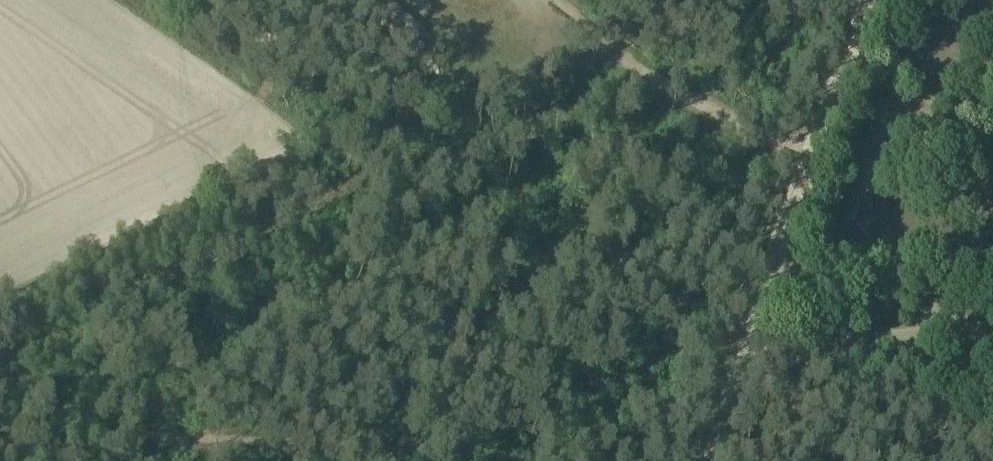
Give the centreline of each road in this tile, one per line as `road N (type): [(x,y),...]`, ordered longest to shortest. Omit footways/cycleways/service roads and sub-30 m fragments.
road 1 (track): [(735,360),(866,0)]
road 2 (unclassified): [(699,460),(735,360),(992,331)]
road 3 (track): [(809,155),(598,35)]

